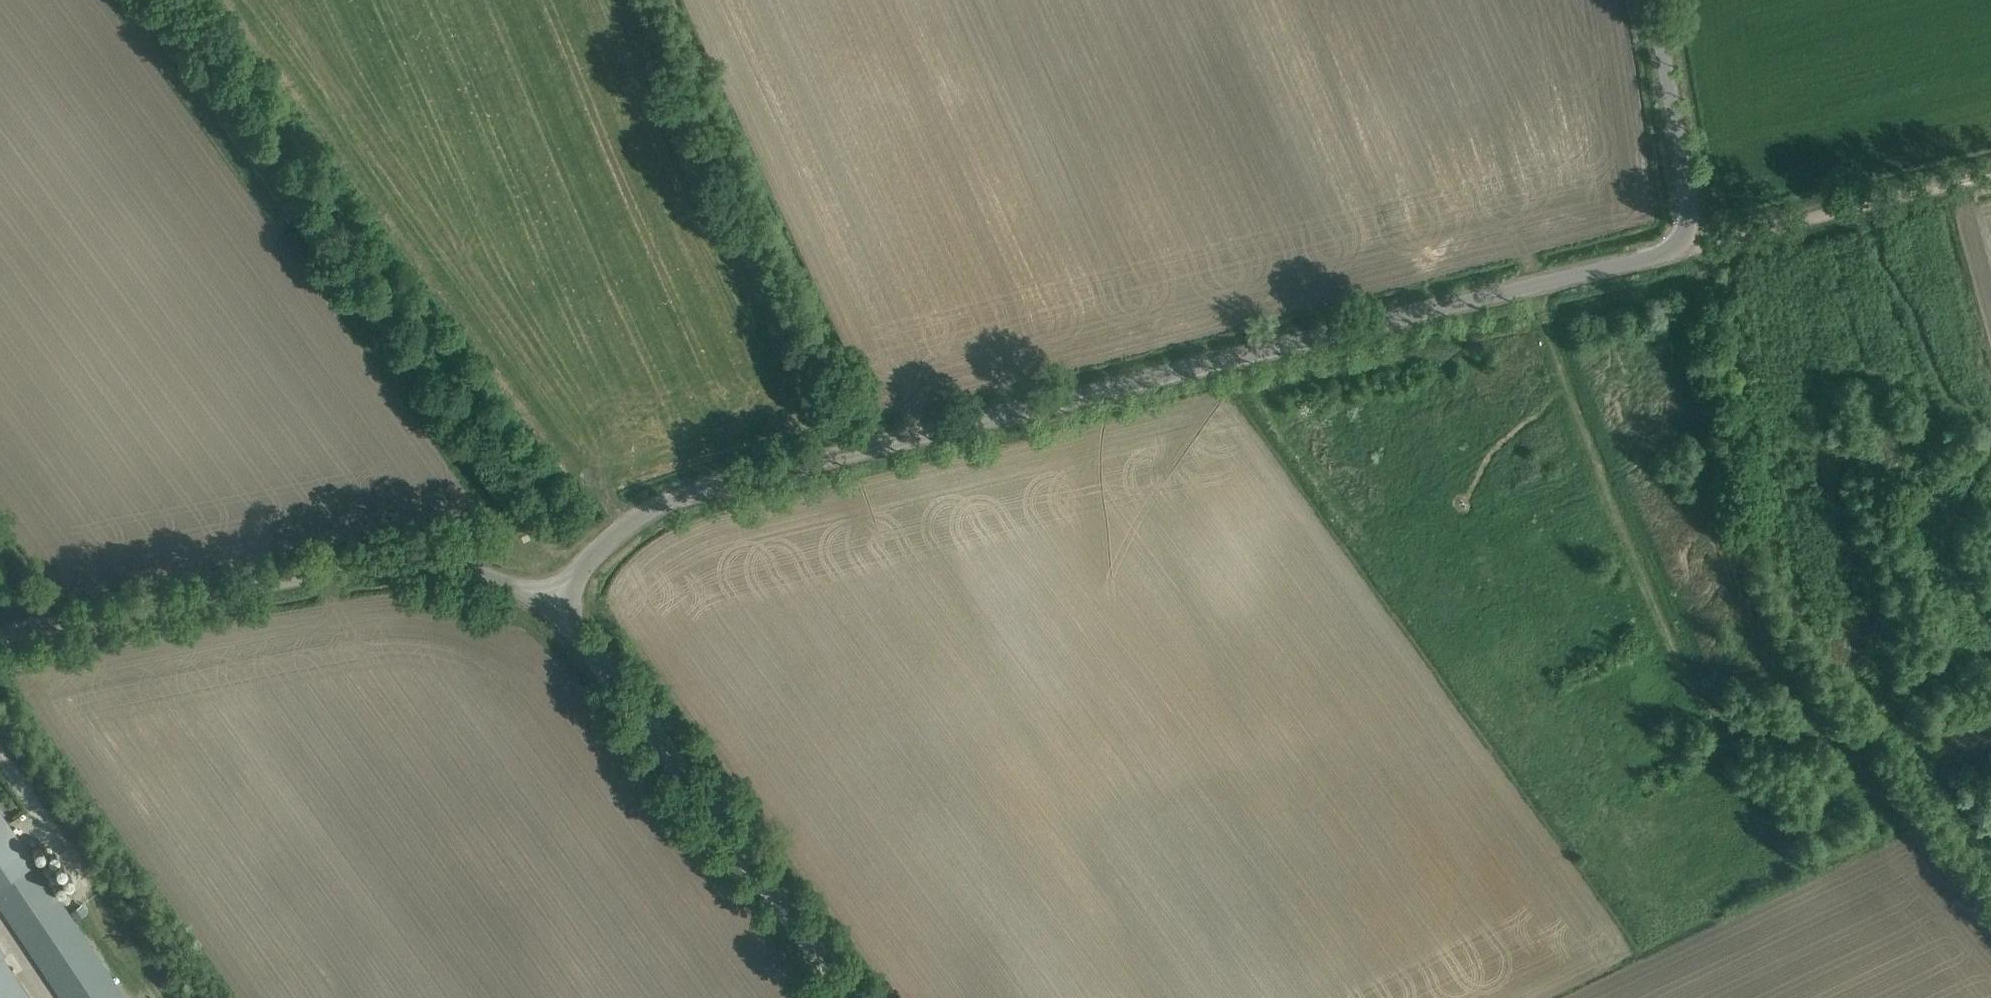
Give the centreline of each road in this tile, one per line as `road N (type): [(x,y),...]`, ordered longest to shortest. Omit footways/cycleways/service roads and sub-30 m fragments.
road 1 (unclassified): [(561,616),(611,531),(641,505),(1666,249),(1683,222),(1653,0)]
road 2 (unclassified): [(0,628),(345,559),(448,563),(561,616)]
road 3 (unclassified): [(856,997),(603,656),(561,616)]
road 4 (track): [(1666,249),(1990,170)]

